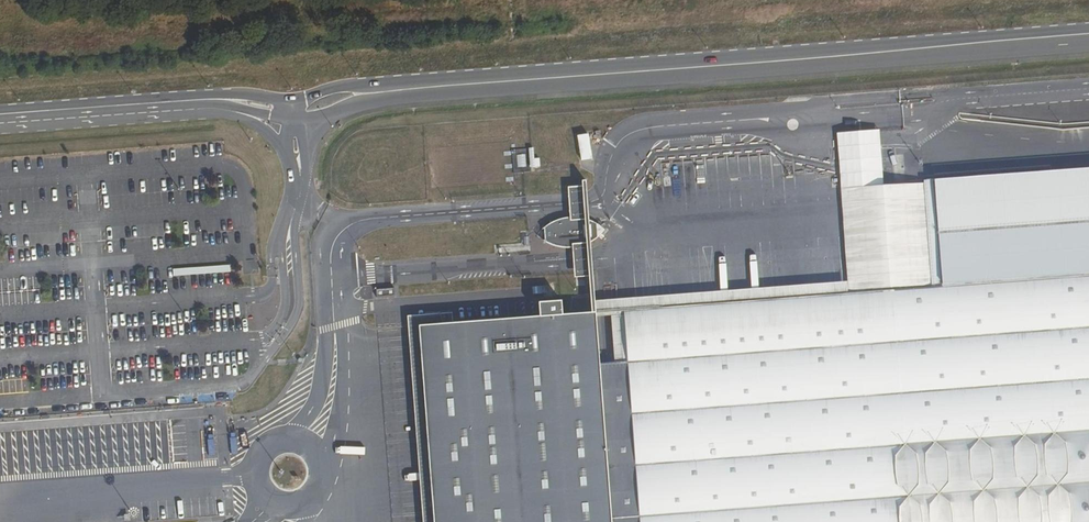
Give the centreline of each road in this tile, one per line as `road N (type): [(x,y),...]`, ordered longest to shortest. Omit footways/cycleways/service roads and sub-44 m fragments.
road 1 (tertiary): [(394,91),(1088,40)]
road 2 (unclassified): [(341,284),(586,261),(653,234),(606,201),(332,230)]
road 3 (unclassified): [(332,230),(322,245),(328,339),(321,400),(279,443)]
road 4 (tertiary): [(292,101),(224,95),(77,115)]
road 5 (unclassified): [(319,466),(335,440),(350,380),(341,284)]
road 6 (tertiary): [(77,115),(225,110)]

